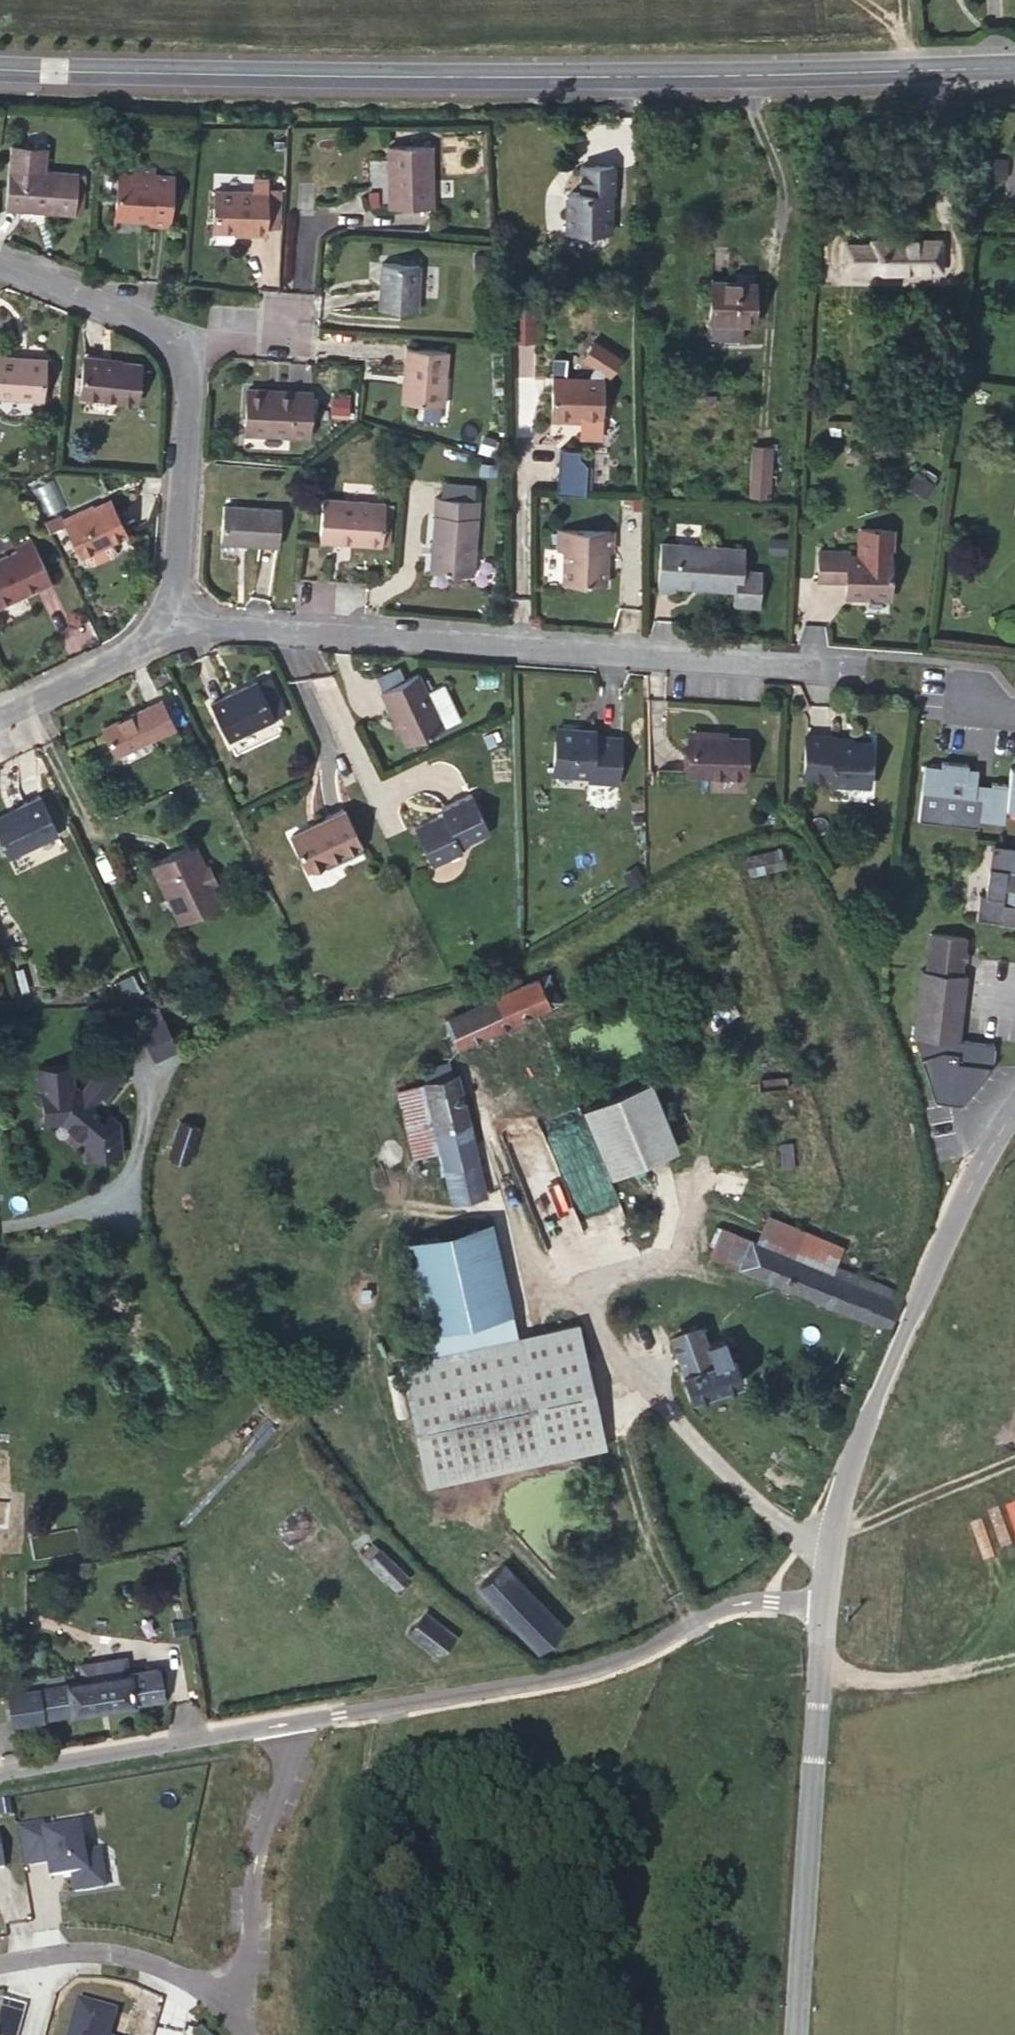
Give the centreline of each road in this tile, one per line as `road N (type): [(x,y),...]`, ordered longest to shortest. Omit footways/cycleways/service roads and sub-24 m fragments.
road 1 (secondary): [(1014,66),(505,76),(0,66)]
road 2 (residential): [(174,629),(291,624),(844,663)]
road 3 (unclassified): [(301,1719),(573,1673),(729,1607),(826,1608)]
road 4 (tertiary): [(1014,1113),(959,1209),(892,1356),(834,1534),(826,1608)]
road 5 (residential): [(174,629),(186,351),(111,306),(0,263)]
road 6 (tertiary): [(826,1608),(794,2034)]
road 7 (residential): [(239,2024),(256,1870),(301,1719)]
road 8 (unclassified): [(0,1772),(301,1719)]
road 9 (residential): [(239,2024),(147,1961),(58,1953),(0,1963)]
road 10 (track): [(834,1534),(1014,1458)]
road 11 (residential): [(0,713),(174,629)]

